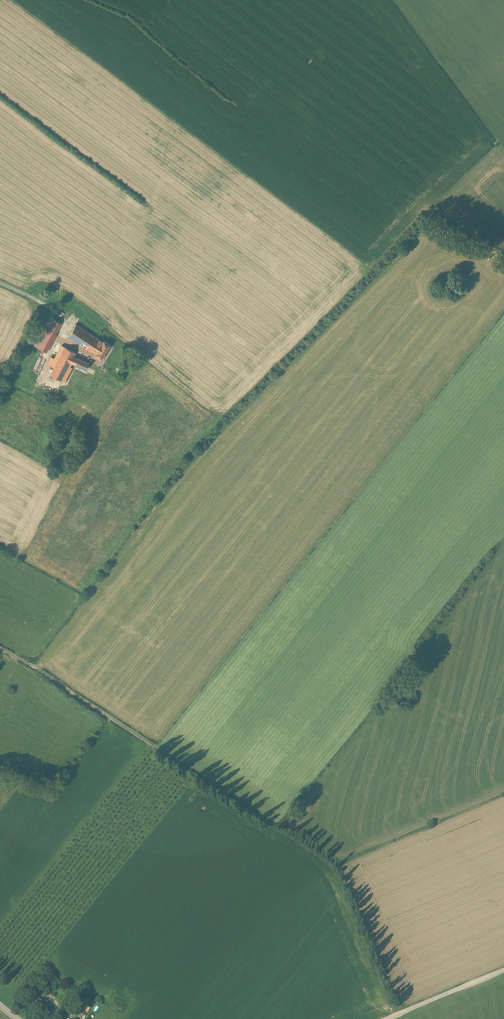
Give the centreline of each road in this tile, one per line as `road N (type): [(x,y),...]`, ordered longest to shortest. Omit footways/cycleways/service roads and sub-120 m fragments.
road 1 (track): [(0,649),(155,745)]

